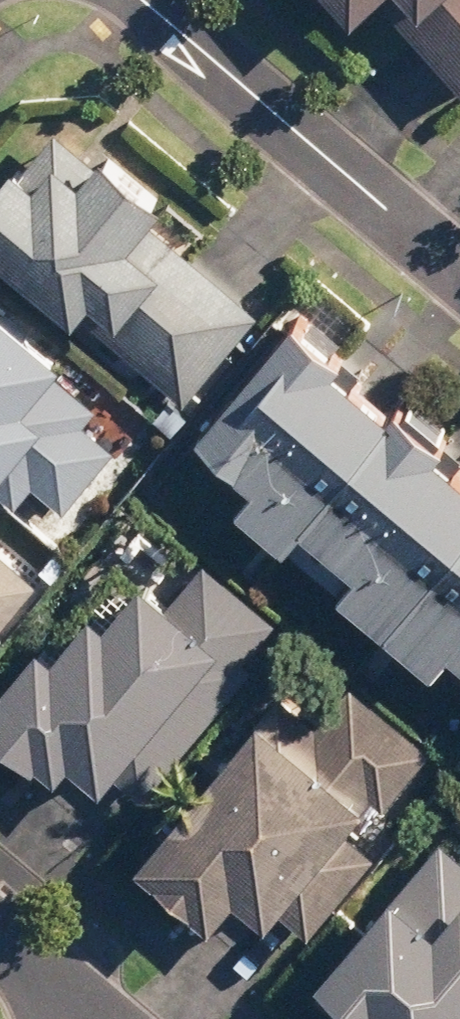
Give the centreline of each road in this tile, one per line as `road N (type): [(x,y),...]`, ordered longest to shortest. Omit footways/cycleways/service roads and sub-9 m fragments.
road 1 (residential): [(143,0),(398,221)]

